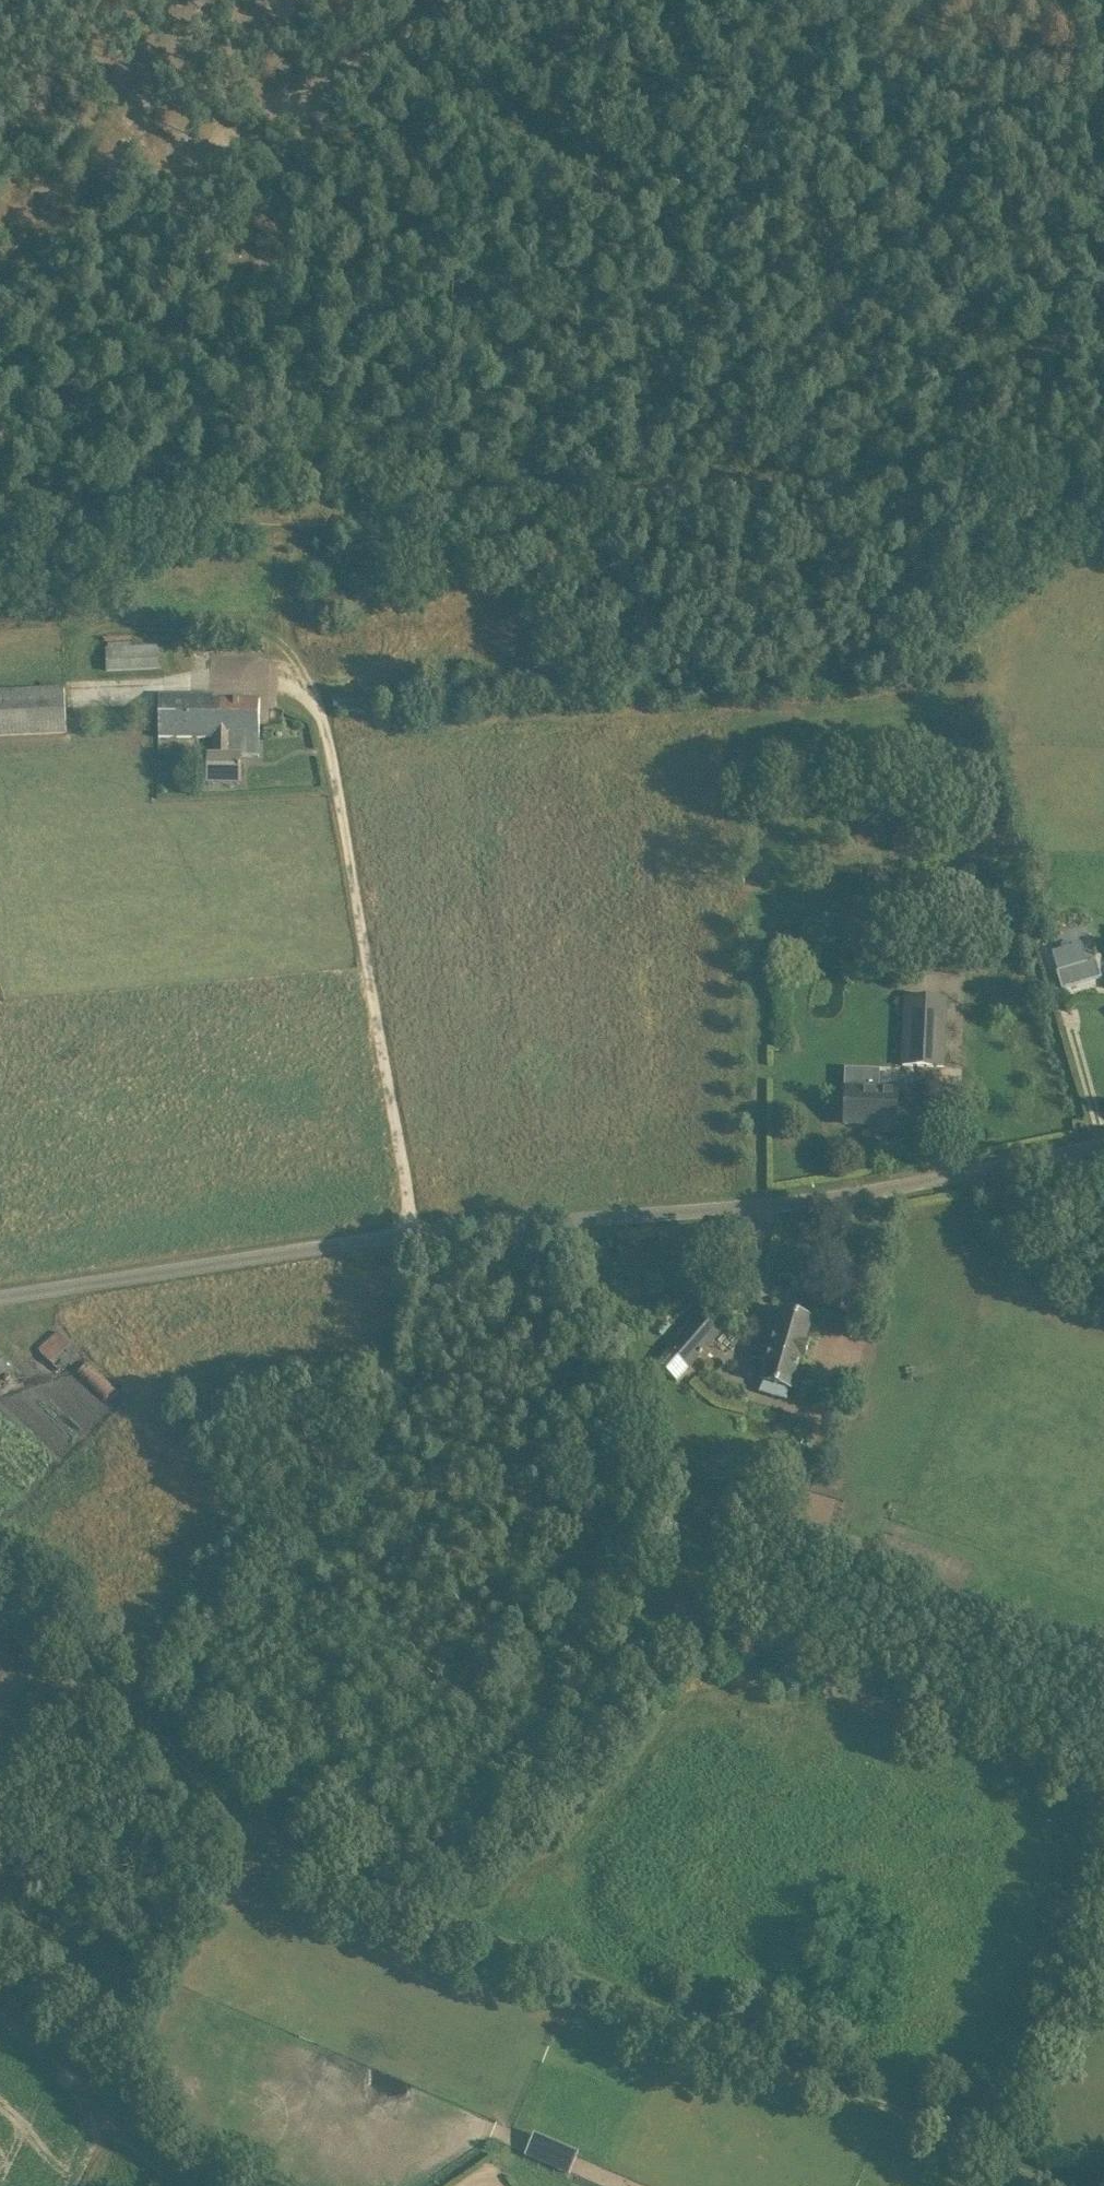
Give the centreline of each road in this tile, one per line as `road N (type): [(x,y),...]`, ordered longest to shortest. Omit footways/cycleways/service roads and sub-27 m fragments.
road 1 (track): [(0,1566),(278,1838),(1080,2185)]
road 2 (track): [(1103,474),(849,467),(159,498)]
road 3 (unclassified): [(0,622),(236,637),(282,656),(322,724),(411,1234)]
road 4 (unclassified): [(1103,1145),(783,1204),(411,1234)]
road 5 (track): [(159,498),(359,72),(483,0)]
road 6 (unclassified): [(411,1234),(0,1297)]

